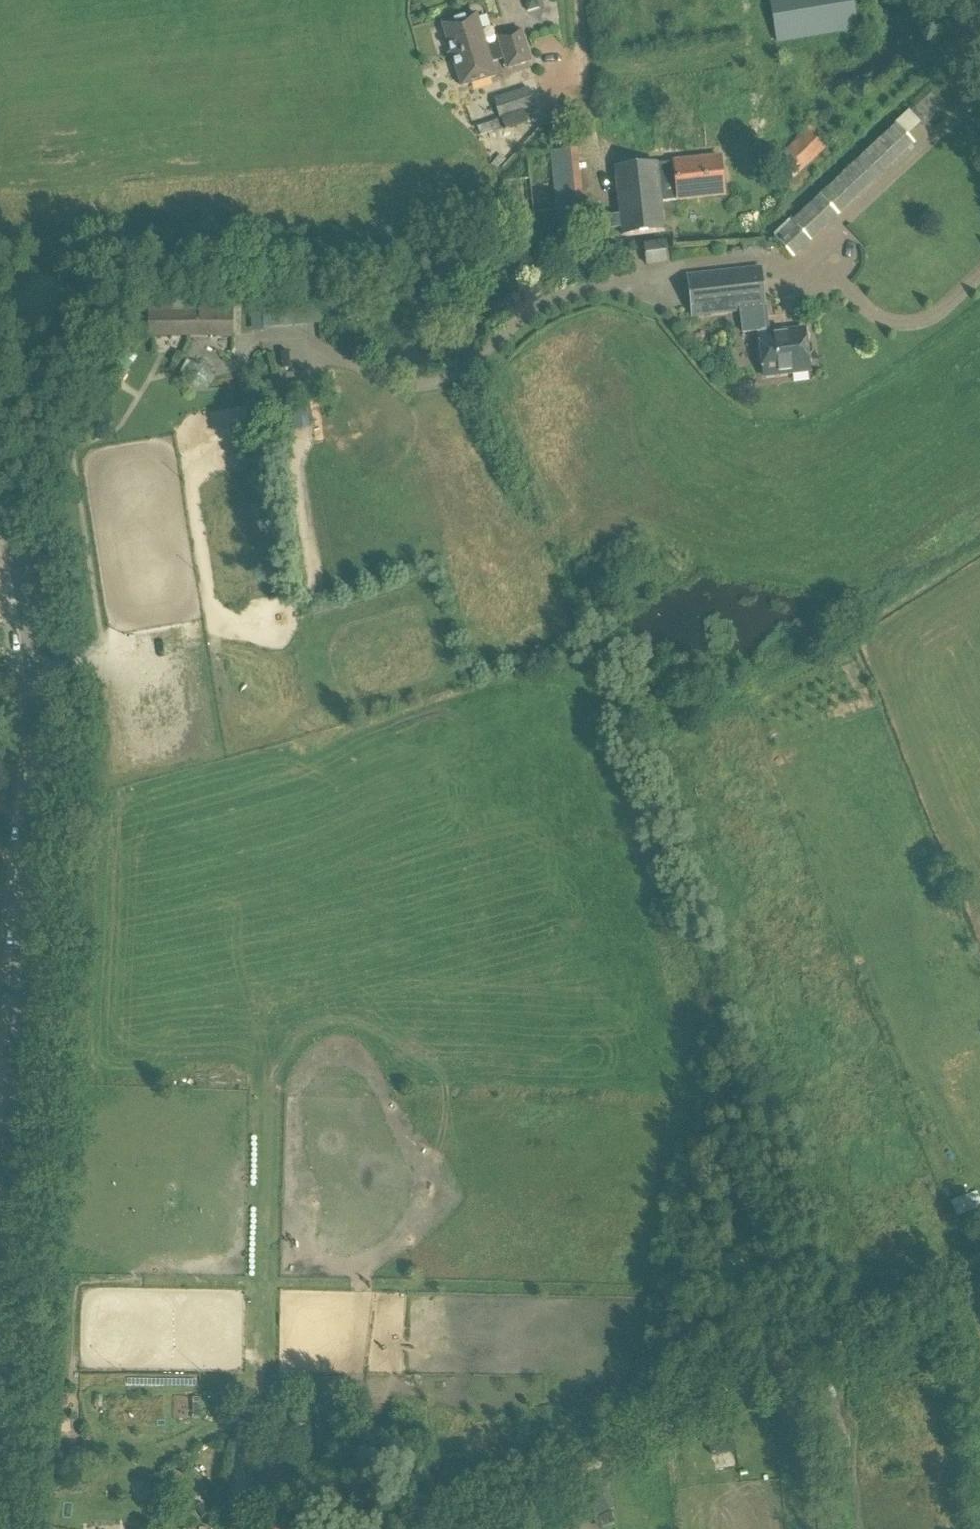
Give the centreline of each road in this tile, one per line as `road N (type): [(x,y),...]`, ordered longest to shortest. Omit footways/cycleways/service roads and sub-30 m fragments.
road 1 (track): [(466,1528),(979,1254)]
road 2 (residential): [(28,893),(35,672),(0,491)]
road 3 (residential): [(8,1181),(28,893)]

